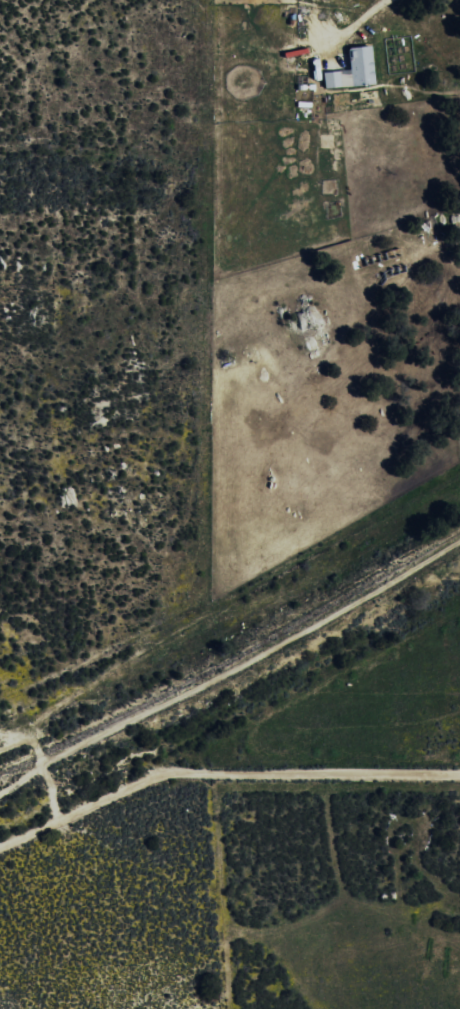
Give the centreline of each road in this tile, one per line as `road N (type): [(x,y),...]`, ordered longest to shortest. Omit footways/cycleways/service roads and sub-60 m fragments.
road 1 (residential): [(0,846),(172,776),(459,775)]

